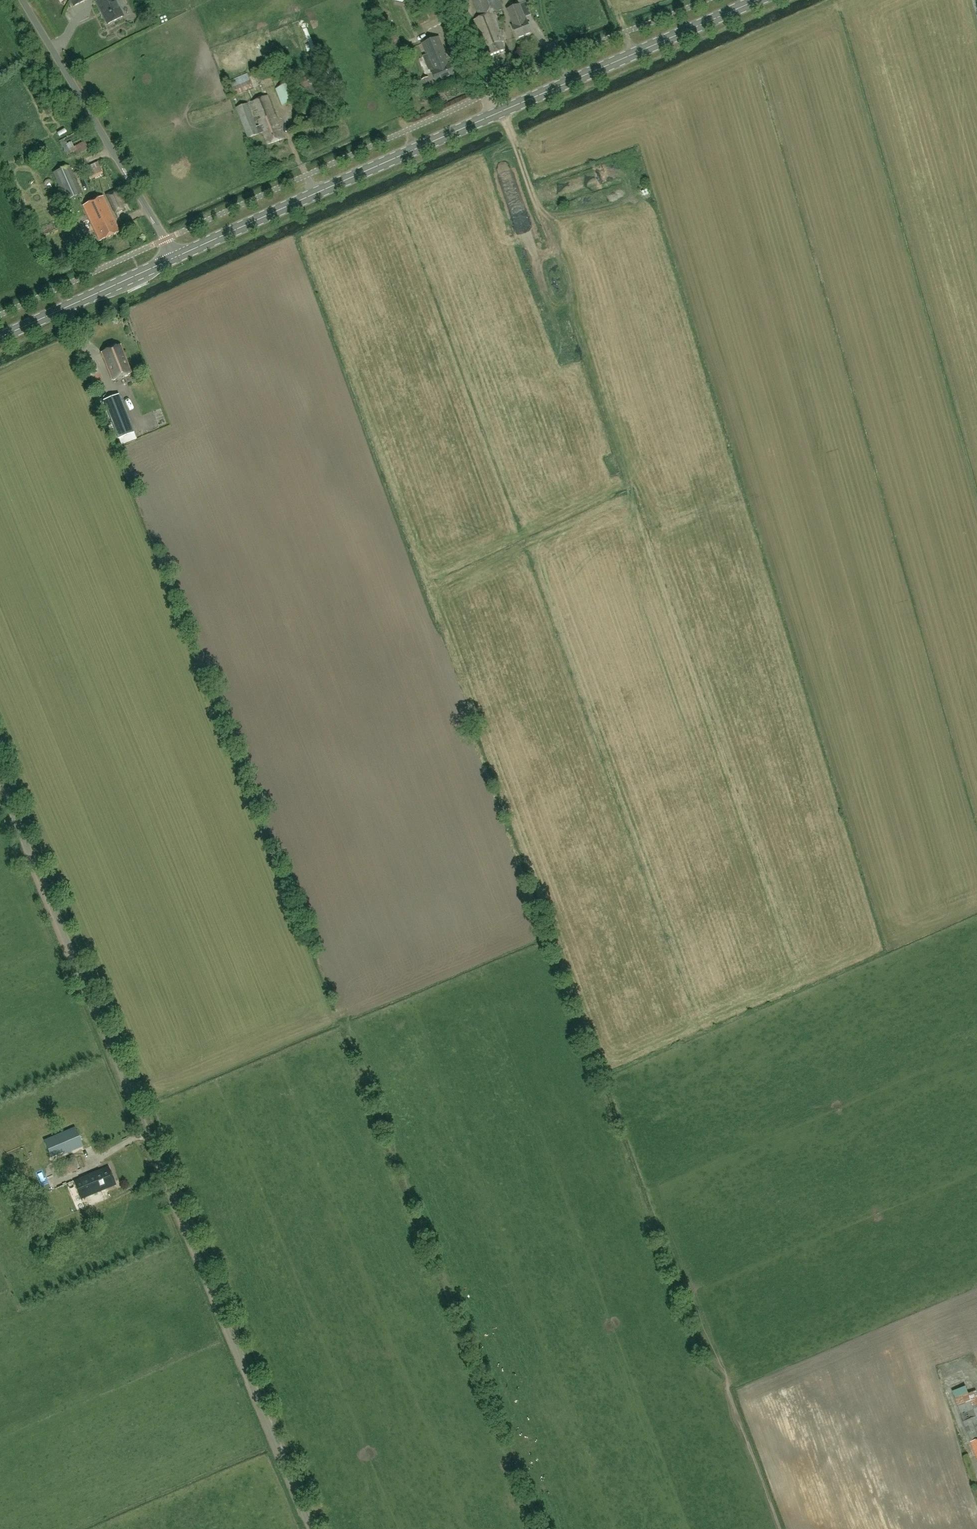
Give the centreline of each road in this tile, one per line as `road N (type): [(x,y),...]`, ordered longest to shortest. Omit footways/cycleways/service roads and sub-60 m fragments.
road 1 (unclassified): [(312,1528),(0,781)]
road 2 (secondary): [(175,260),(760,0)]
road 3 (unclassified): [(175,260),(24,0)]
road 4 (secondary): [(0,339),(175,260)]

